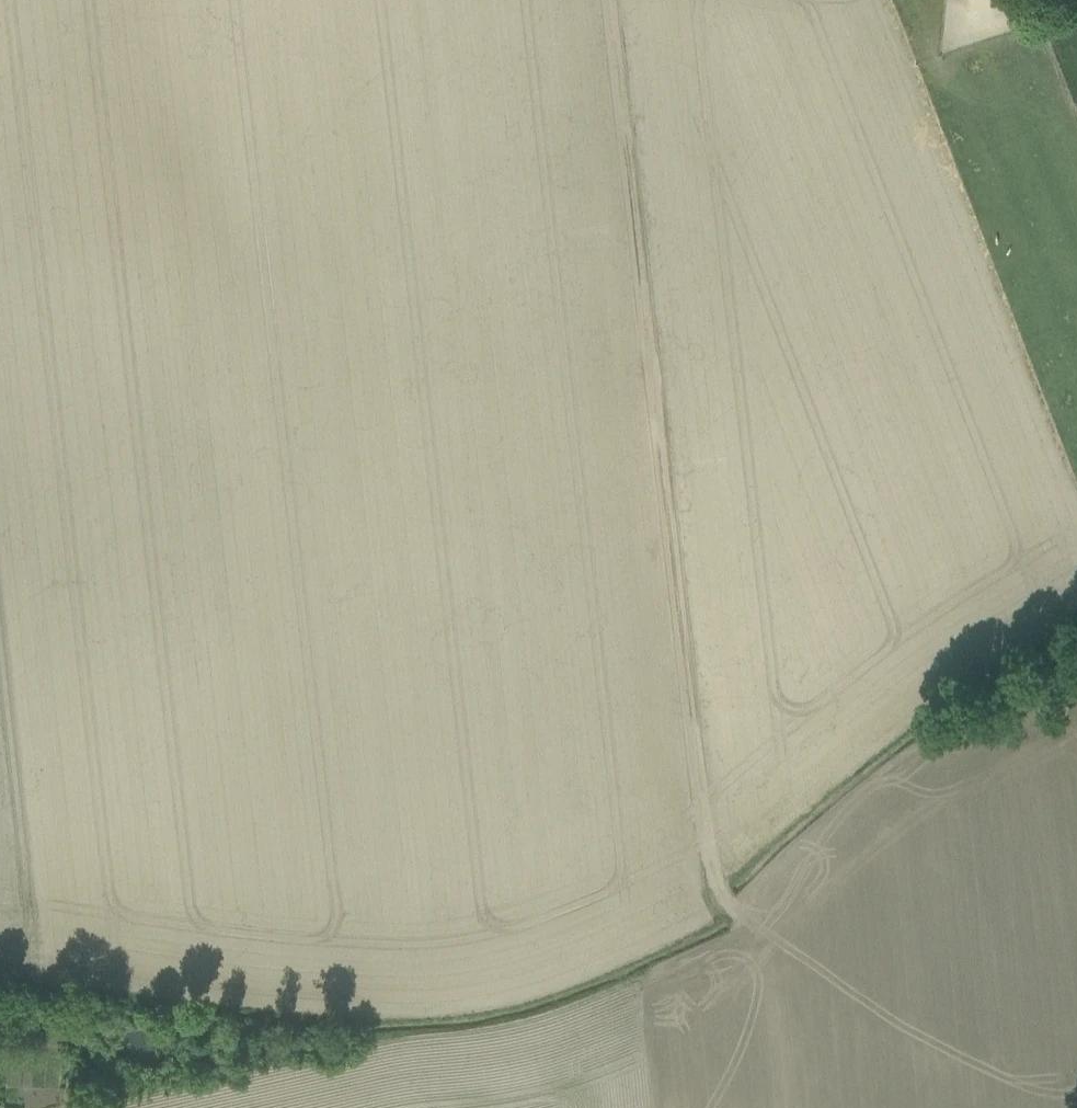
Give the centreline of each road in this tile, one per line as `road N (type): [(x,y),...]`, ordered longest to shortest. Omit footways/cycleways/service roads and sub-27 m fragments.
road 1 (track): [(1076,1095),(1035,1086),(861,1004),(725,907),(710,863),(688,691),(627,396),(616,0)]

